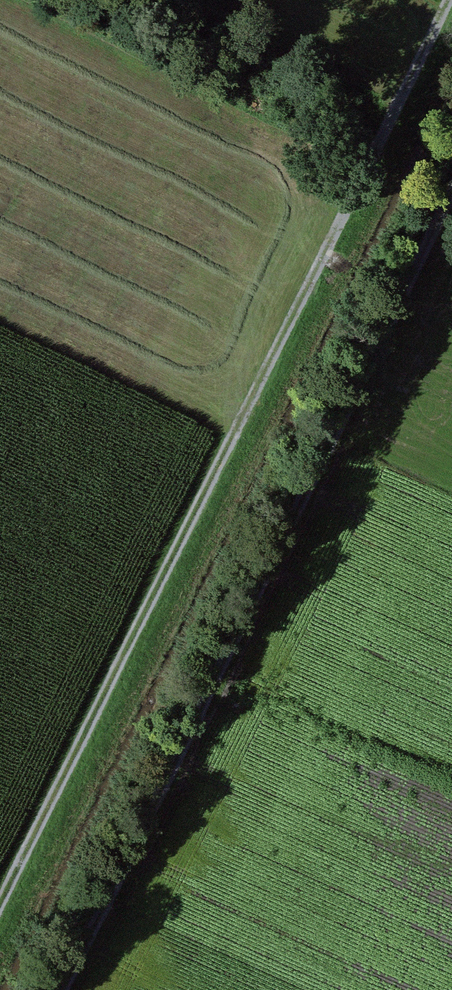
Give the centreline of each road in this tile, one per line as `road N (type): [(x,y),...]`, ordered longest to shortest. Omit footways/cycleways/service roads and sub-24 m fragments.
road 1 (track): [(0,913),(451,19)]
road 2 (track): [(451,208),(68,989)]

